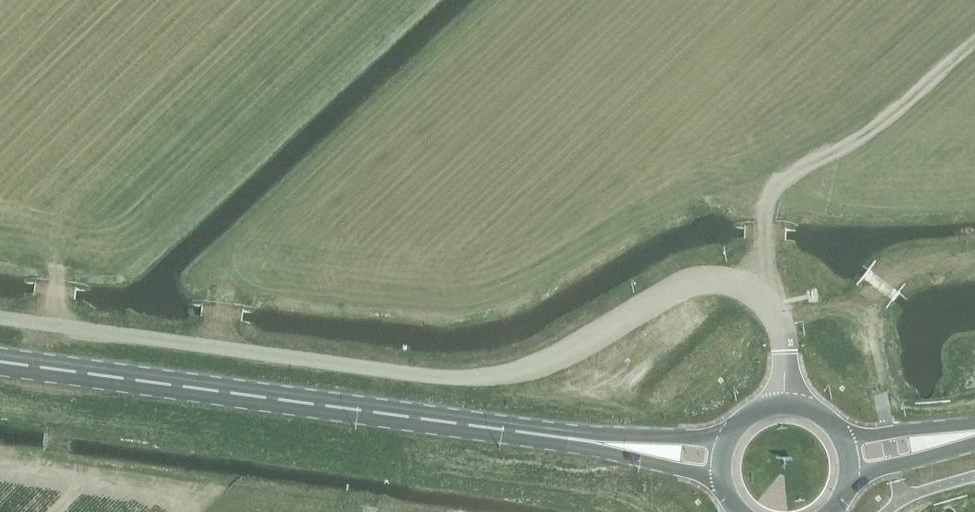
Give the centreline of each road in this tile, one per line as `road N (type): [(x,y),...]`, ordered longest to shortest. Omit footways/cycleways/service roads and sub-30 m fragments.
road 1 (unclassified): [(788,400),(776,320),(753,293),(715,276),(683,283),(535,365),(470,380),(0,317)]
road 2 (primary): [(581,440),(0,362)]
road 3 (primary): [(725,436),(581,440)]
road 4 (primary): [(581,440),(719,472)]
road 5 (primary): [(974,432),(905,429),(842,438)]
road 6 (primary): [(848,472),(974,432)]

